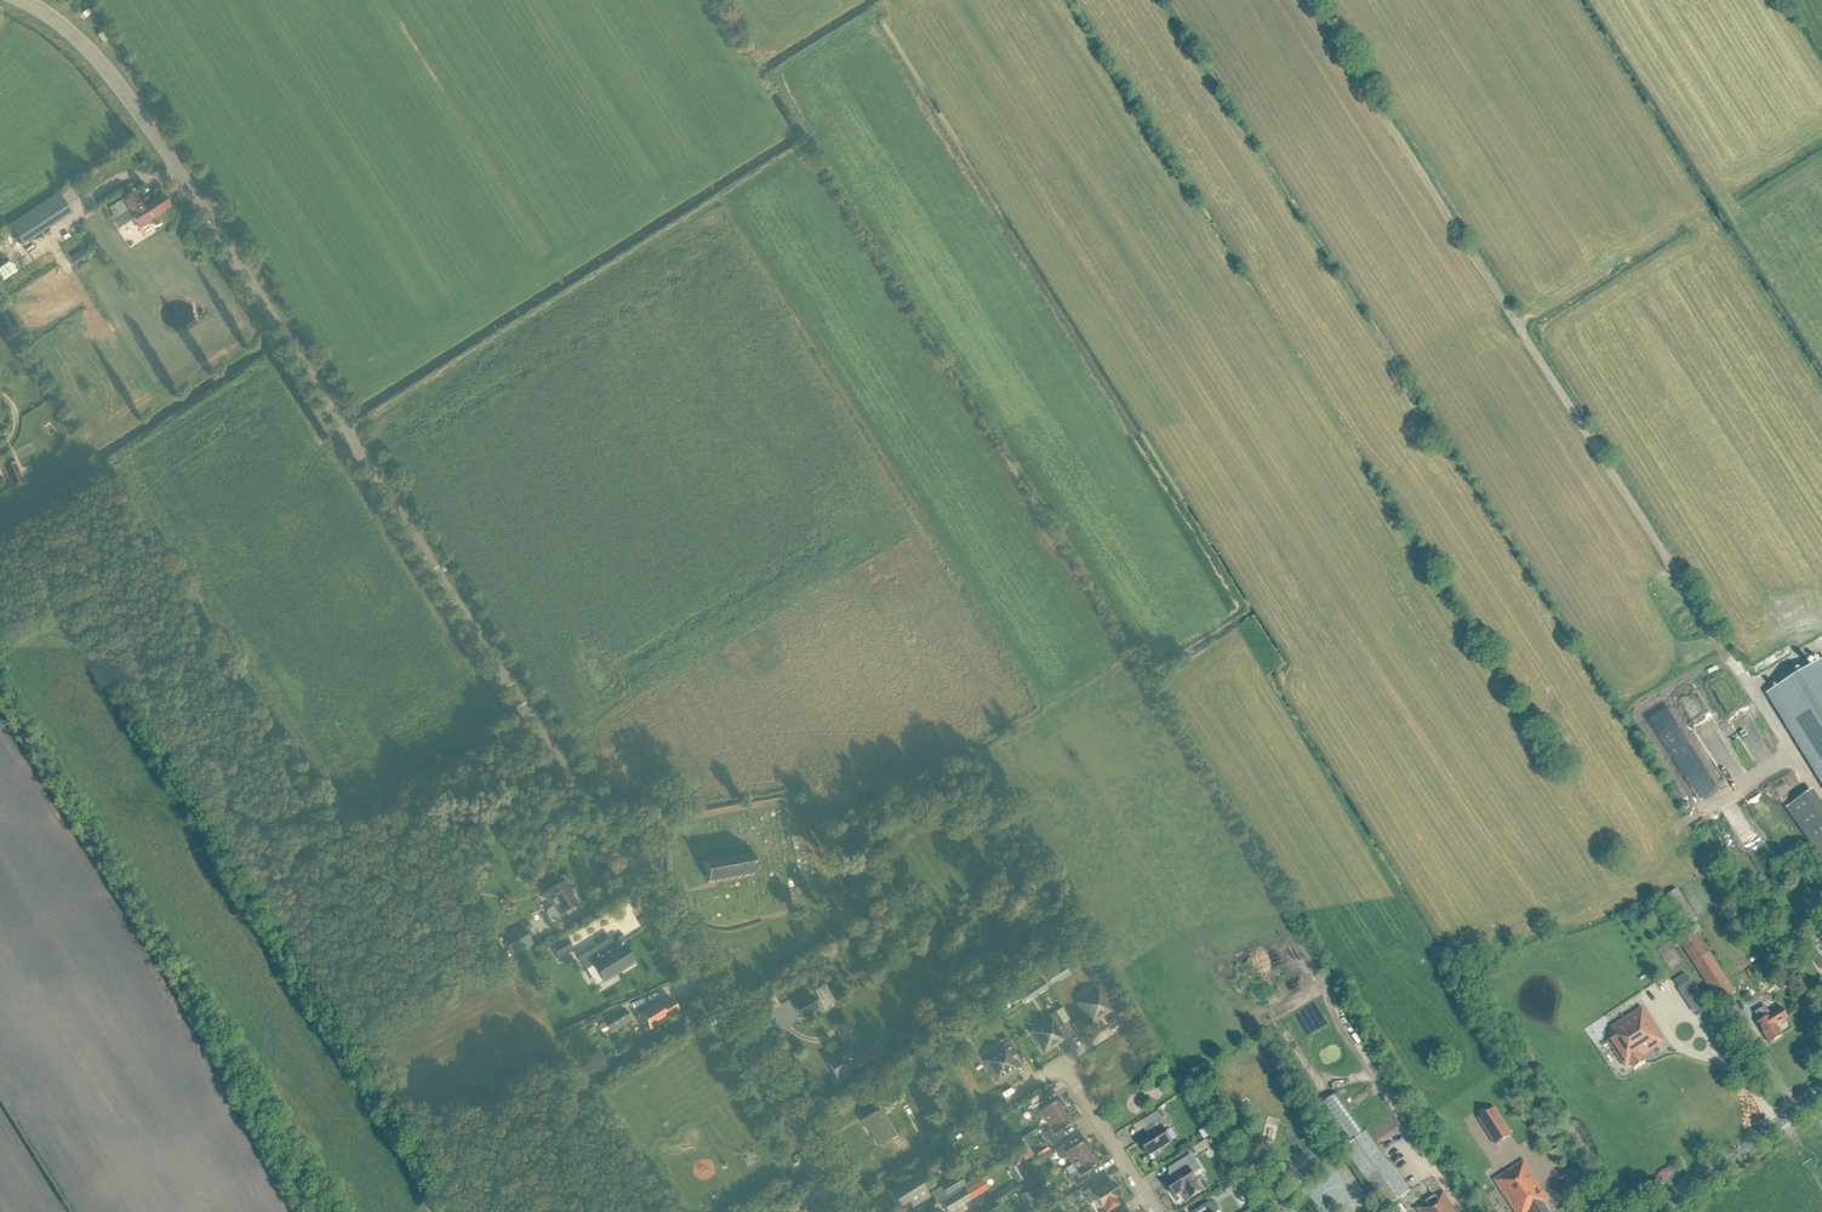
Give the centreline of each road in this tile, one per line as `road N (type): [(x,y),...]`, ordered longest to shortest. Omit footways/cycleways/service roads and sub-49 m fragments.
road 1 (tertiary): [(846,1211),(147,124),(84,46),(23,0)]
road 2 (track): [(1754,689),(1710,634),(1310,0)]
road 3 (tertiary): [(1661,1211),(1821,1091)]
road 4 (residential): [(1157,1211),(1063,1062)]

